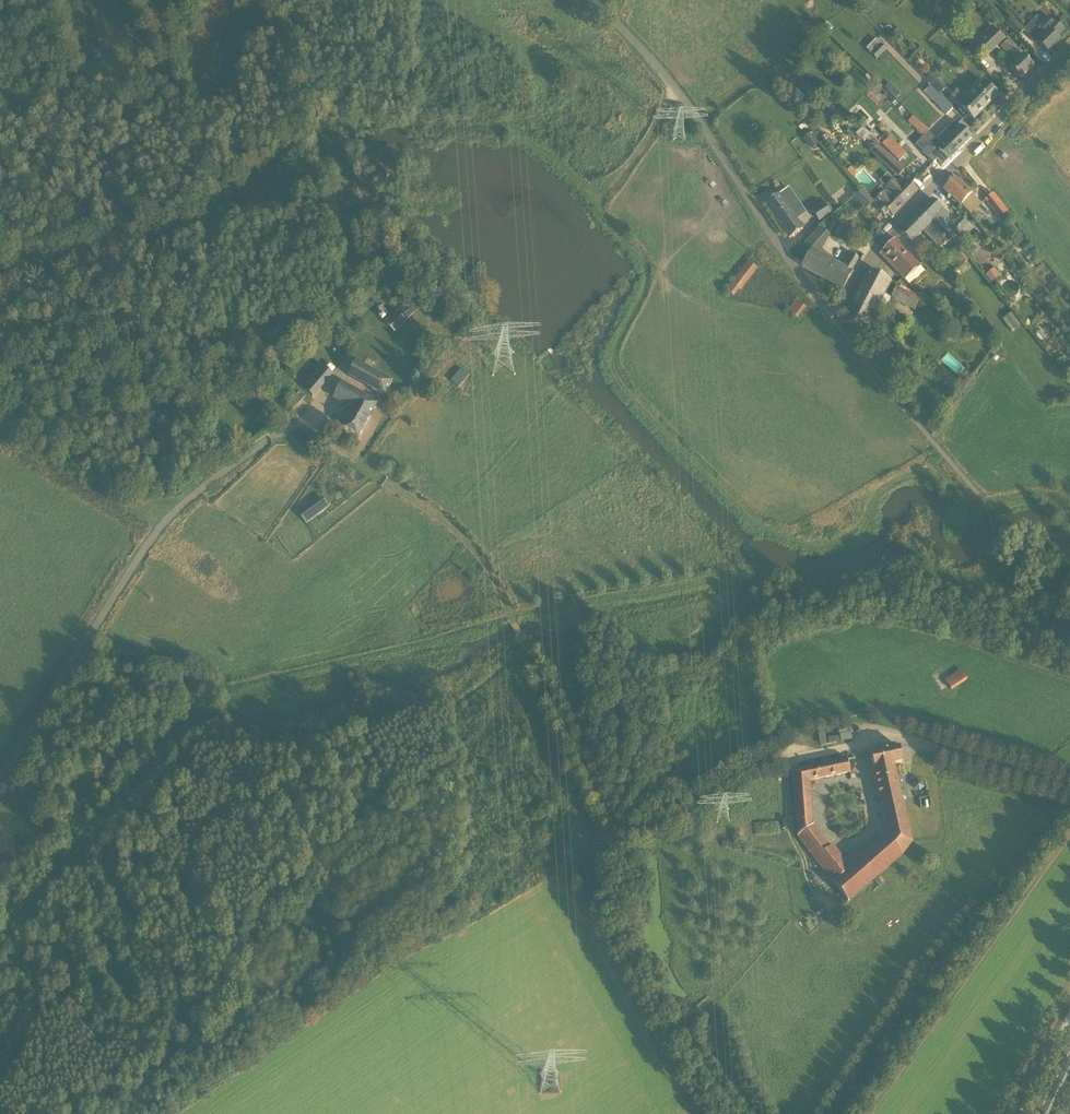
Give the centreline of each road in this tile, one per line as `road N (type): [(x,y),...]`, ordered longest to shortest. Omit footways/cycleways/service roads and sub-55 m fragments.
road 1 (track): [(631,837),(615,829),(476,553),(303,424),(249,453),(162,526),(0,783)]
road 2 (unclassified): [(1069,50),(898,217),(835,314),(774,242),(673,88),(586,0)]
road 3 (track): [(1069,794),(894,740),(775,764),(631,837)]
road 4 (track): [(717,1113),(593,883),(631,837)]
road 5 (track): [(596,203),(638,155),(676,93)]

